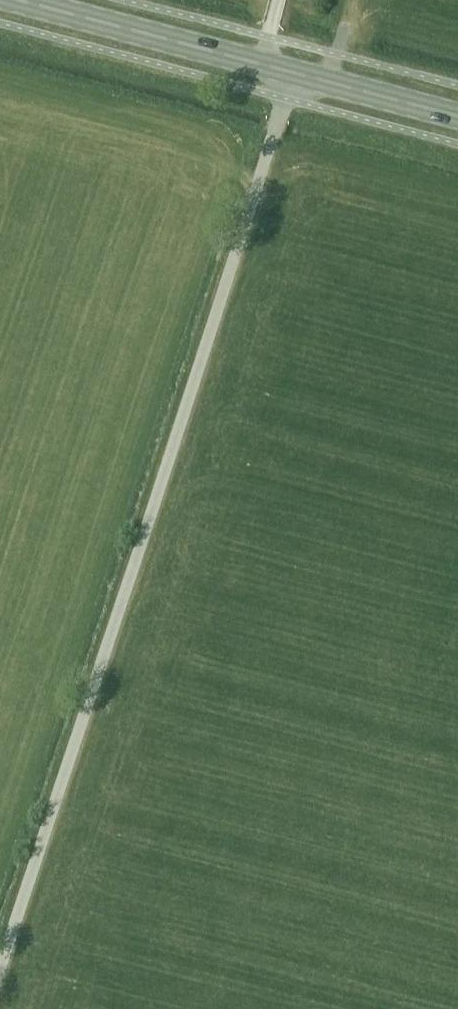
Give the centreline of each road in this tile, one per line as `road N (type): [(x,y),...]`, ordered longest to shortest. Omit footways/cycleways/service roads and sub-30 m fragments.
road 1 (primary): [(457,119),(7,0)]

